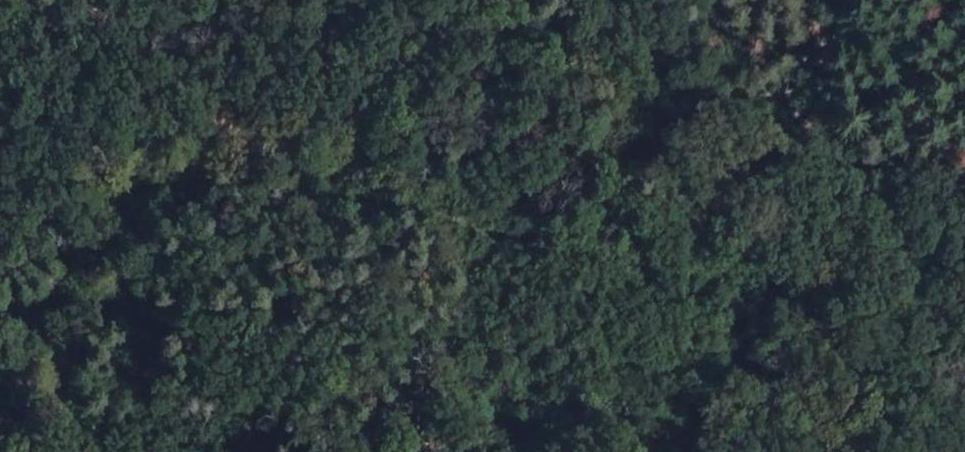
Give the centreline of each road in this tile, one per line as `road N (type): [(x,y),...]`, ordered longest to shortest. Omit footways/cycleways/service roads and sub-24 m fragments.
road 1 (track): [(733,252),(698,263),(598,252),(218,127),(0,69)]
road 2 (track): [(869,451),(819,358),(733,252),(716,206),(604,131),(521,0)]
road 3 (track): [(30,451),(218,127)]

